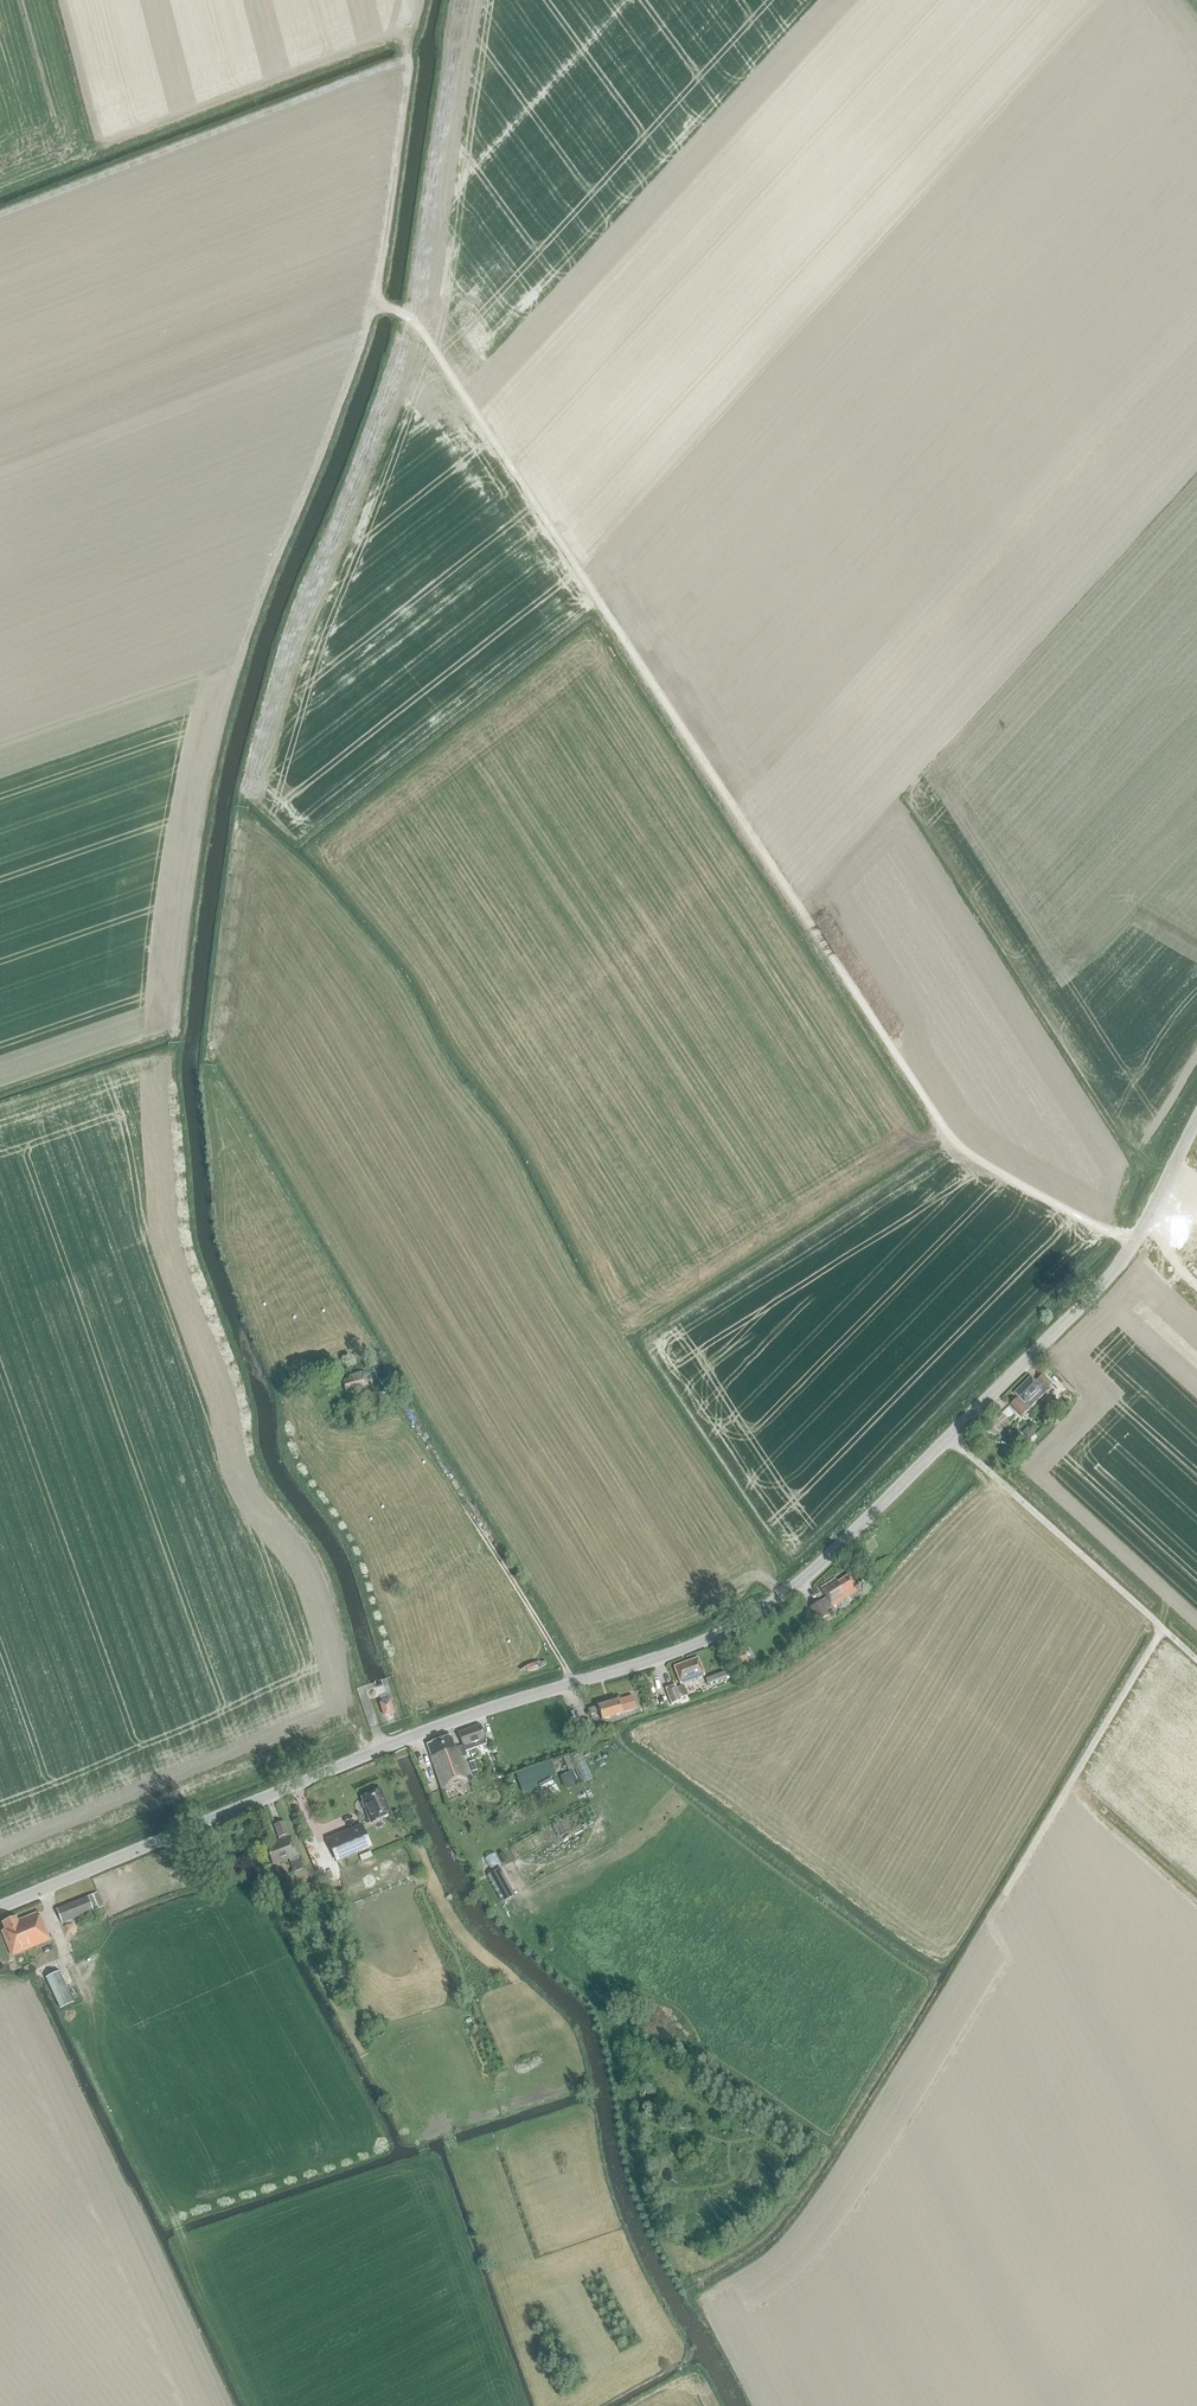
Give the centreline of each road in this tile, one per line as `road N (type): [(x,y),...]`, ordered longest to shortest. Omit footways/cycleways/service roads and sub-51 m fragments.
road 1 (tertiary): [(0,1906),(424,1730),(672,1653),(760,1610),(809,1574),(1104,1282),(1134,1242),(1196,1119)]
road 2 (track): [(1134,1242),(985,1164),(947,1132),(423,332),(400,310)]
road 3 (track): [(950,1435),(1196,1659)]
road 4 (track): [(1163,1627),(1004,1895)]

